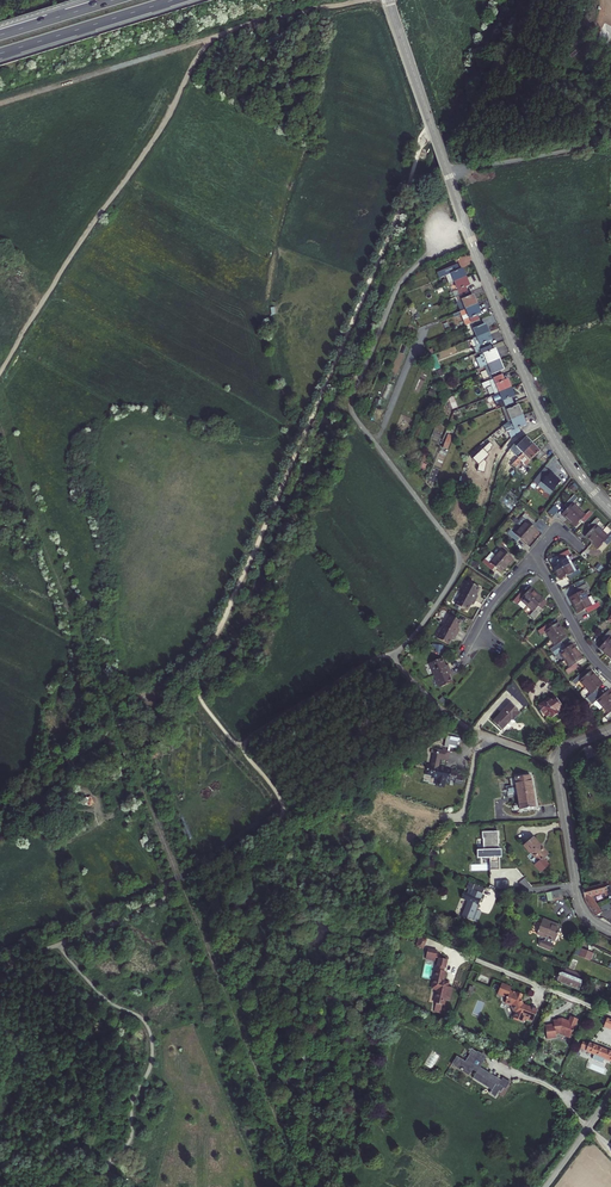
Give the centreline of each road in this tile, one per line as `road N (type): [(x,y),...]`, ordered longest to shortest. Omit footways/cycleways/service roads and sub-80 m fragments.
road 1 (tertiary): [(610,510),(539,406),(436,138)]
road 2 (residential): [(558,764),(579,902),(610,933)]
road 3 (motorway): [(0,54),(175,0)]
road 4 (track): [(447,173),(610,139)]
road 5 (tertiary): [(389,0),(436,138)]
road 6 (residential): [(535,554),(585,647),(610,675)]
road 7 (unclassified): [(437,705),(472,731),(558,764)]

